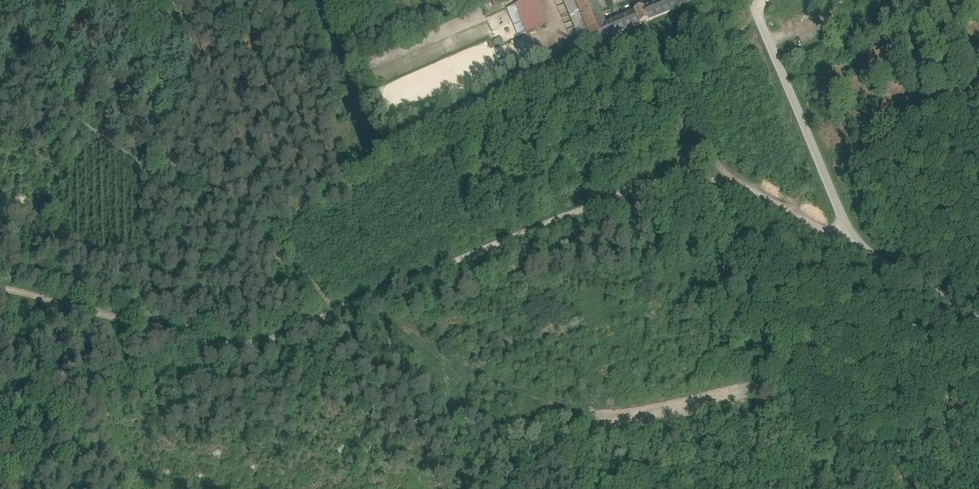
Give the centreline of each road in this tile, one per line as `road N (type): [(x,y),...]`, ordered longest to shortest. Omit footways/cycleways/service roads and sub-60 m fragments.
road 1 (track): [(0,288),(238,345),(335,314),(645,185),(683,179),(733,183),(855,249)]
road 2 (track): [(751,0),(855,249)]
road 3 (track): [(761,24),(662,62),(695,148)]
road 4 (track): [(855,249),(978,319)]

